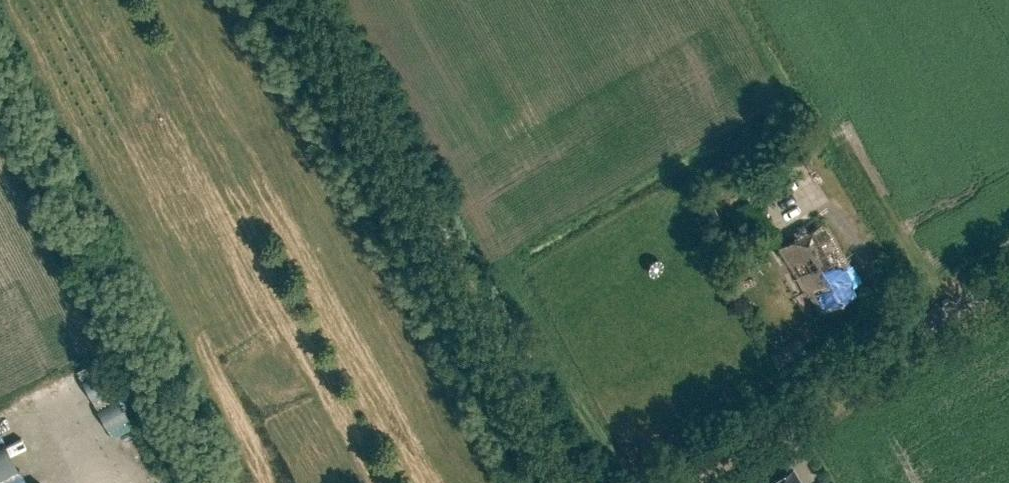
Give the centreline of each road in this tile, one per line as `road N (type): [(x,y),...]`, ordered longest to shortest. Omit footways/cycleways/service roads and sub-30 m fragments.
road 1 (track): [(590,482),(319,0)]
road 2 (tertiary): [(660,482),(1008,278)]

